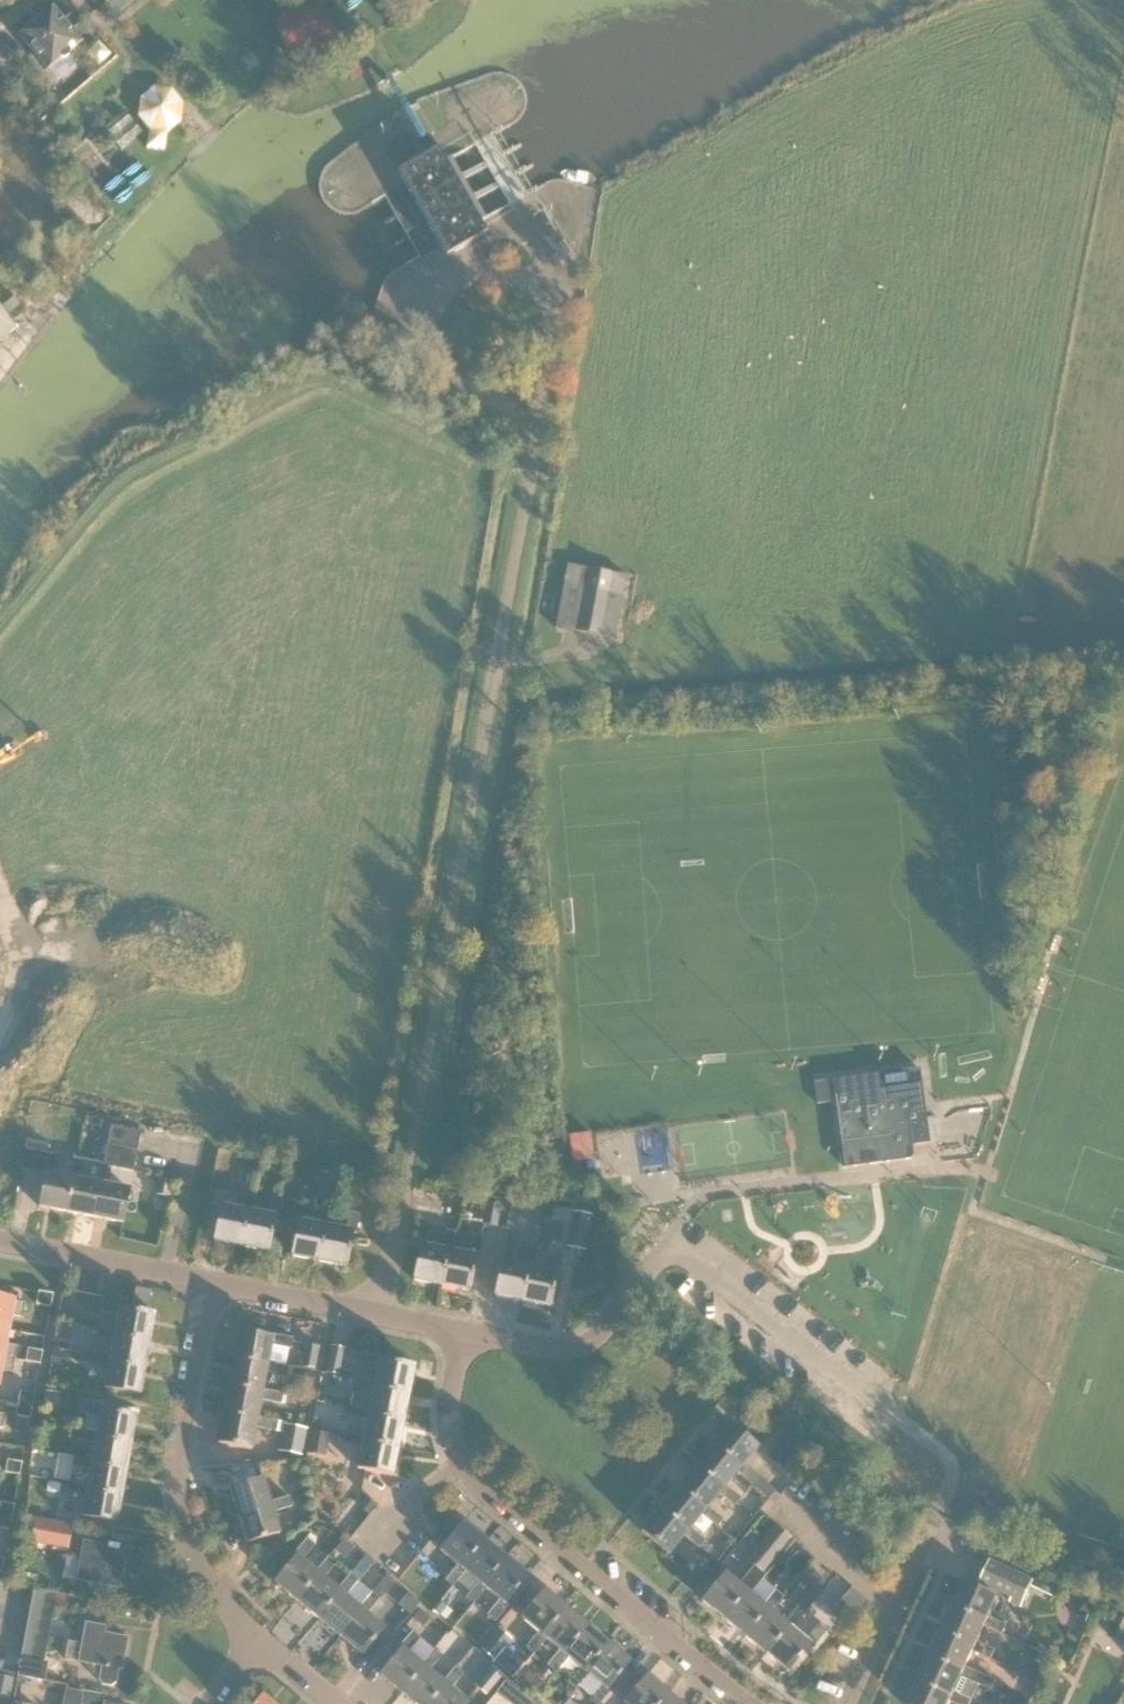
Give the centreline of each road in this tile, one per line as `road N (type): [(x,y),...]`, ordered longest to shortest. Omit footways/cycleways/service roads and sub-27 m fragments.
road 1 (residential): [(747,1703),(477,1481),(454,1446),(450,1404),(463,1332)]
road 2 (residential): [(252,1640),(199,1568),(180,1524),(176,1474),(210,1283)]
road 3 (residential): [(210,1283),(463,1332)]
road 4 (residential): [(0,1241),(210,1283)]
road 5 (residential): [(848,1703),(927,1534)]
road 6 (residential): [(463,1332),(558,1350),(585,1345),(627,1301)]

